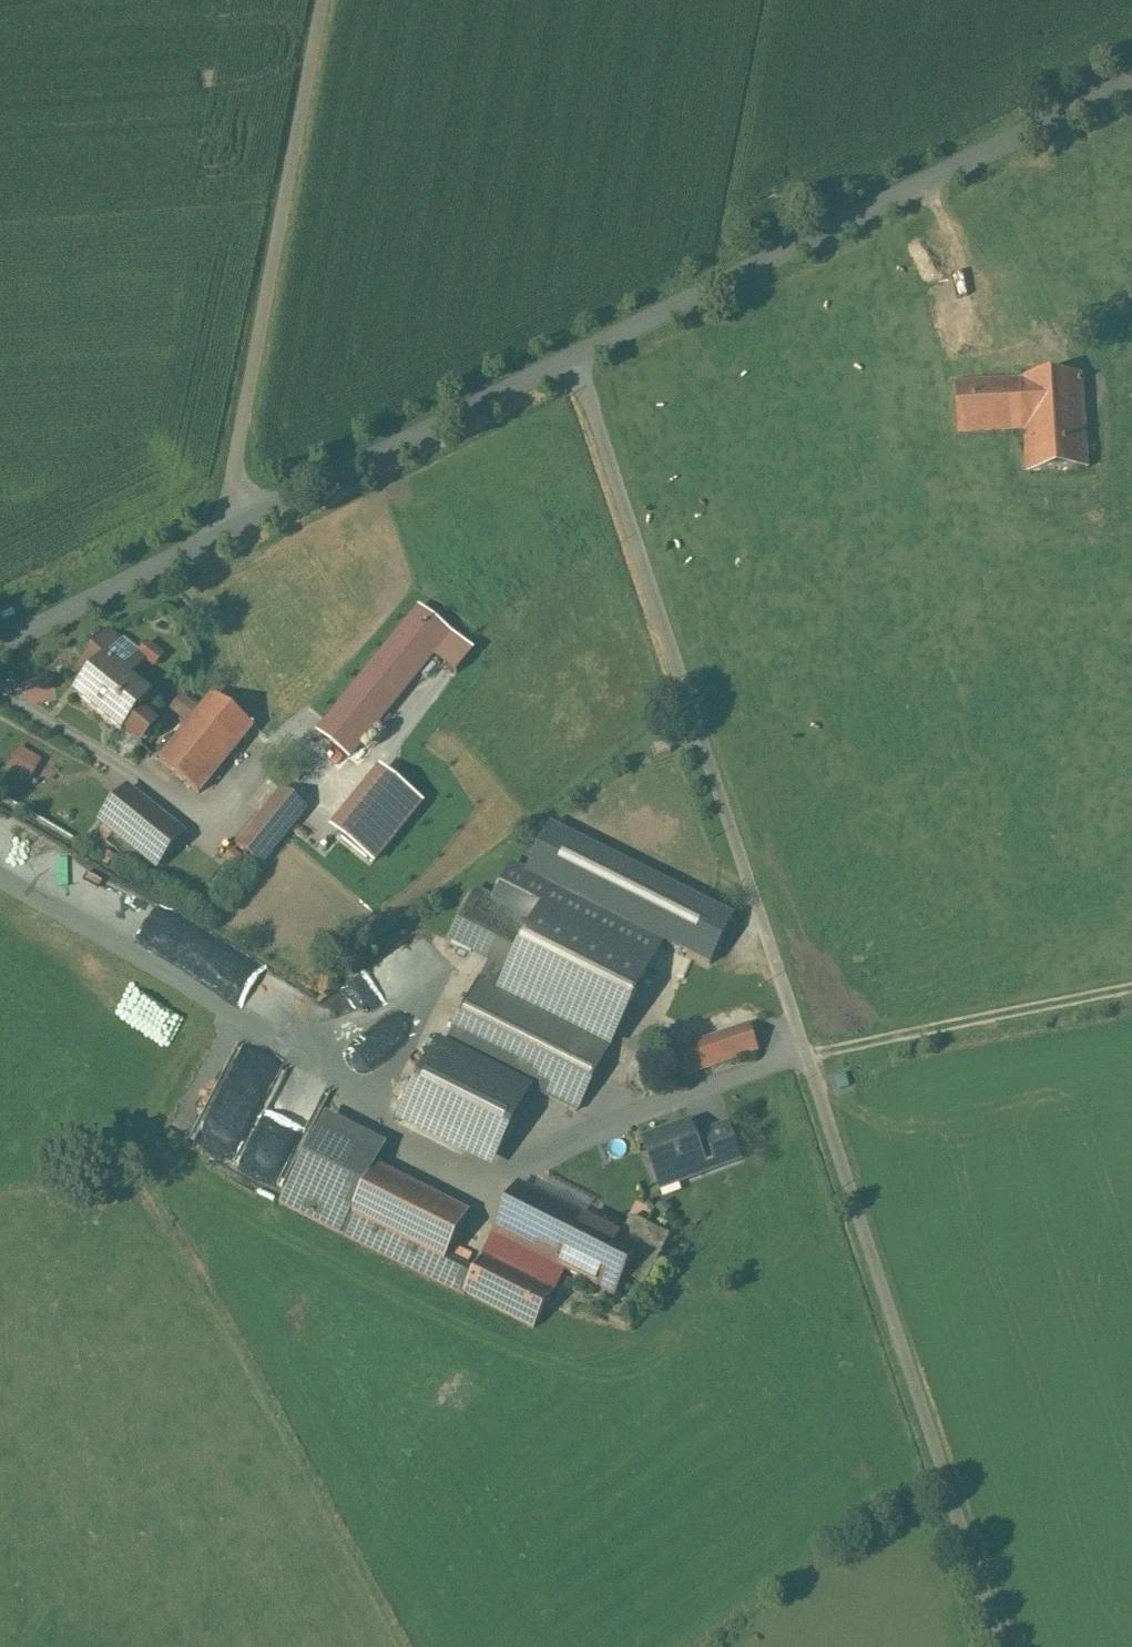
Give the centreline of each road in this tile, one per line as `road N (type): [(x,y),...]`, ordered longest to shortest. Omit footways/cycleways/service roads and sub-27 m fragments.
road 1 (unclassified): [(993,1646),(930,1402),(576,353)]
road 2 (unclassified): [(1131,74),(576,353)]
road 3 (unclassified): [(230,525),(327,0)]
road 4 (unclassified): [(576,353),(230,525)]
road 5 (track): [(811,1045),(1131,986)]
road 6 (unclassified): [(230,525),(0,639)]

